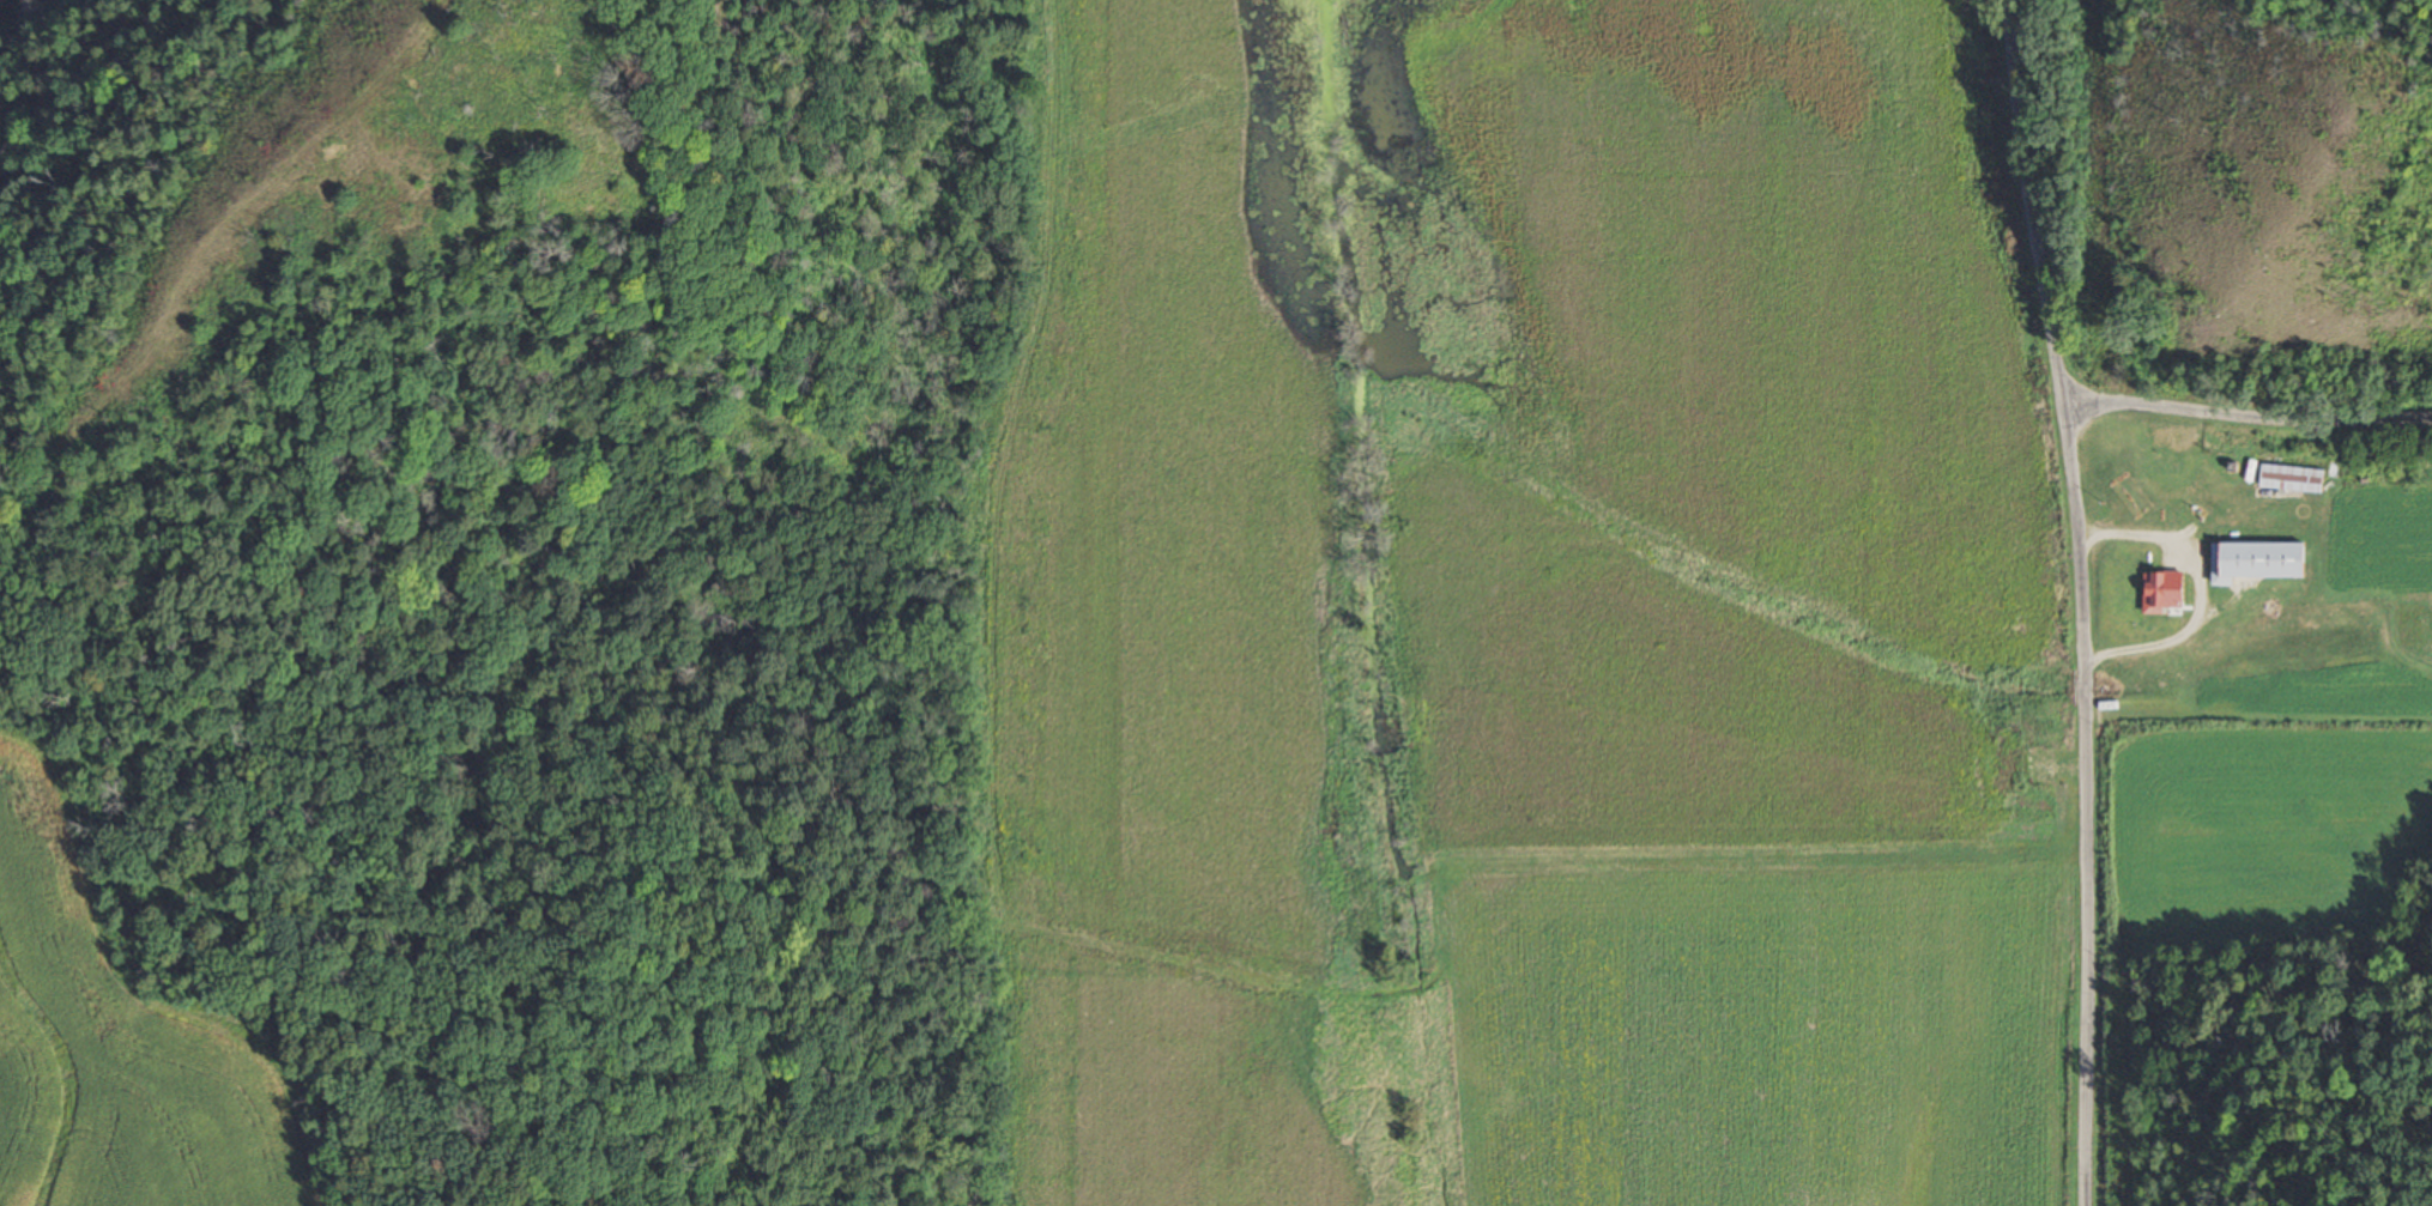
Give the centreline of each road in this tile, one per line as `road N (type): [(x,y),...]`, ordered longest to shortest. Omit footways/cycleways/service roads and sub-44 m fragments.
road 1 (residential): [(2091,1205),(2077,485),(2064,394)]
road 2 (residential): [(2064,394),(2019,0)]
road 3 (residential): [(2064,394),(2293,419),(2431,415)]

